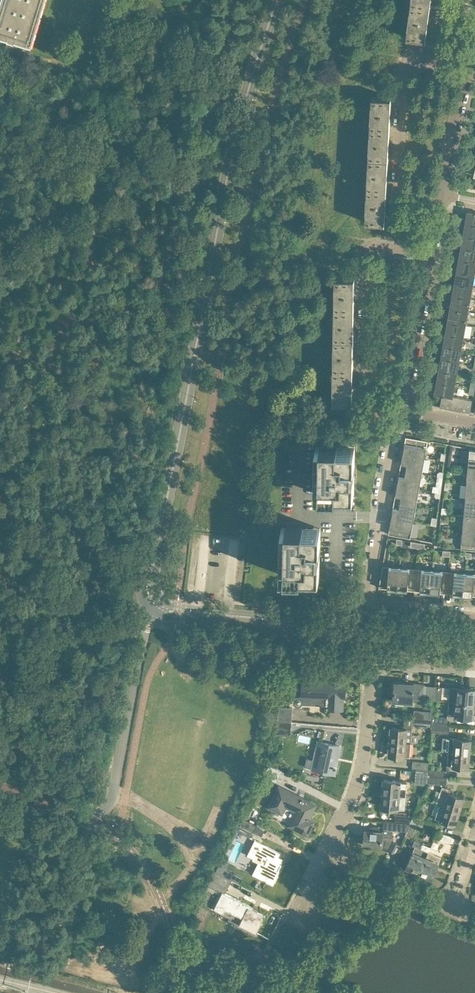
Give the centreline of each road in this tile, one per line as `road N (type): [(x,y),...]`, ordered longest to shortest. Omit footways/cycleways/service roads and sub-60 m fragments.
road 1 (tertiary): [(154,604),(146,583),(236,142),(275,0)]
road 2 (unclassified): [(154,604),(108,806),(91,819),(0,785)]
road 3 (tertiary): [(474,641),(154,604)]
road 4 (residential): [(325,856),(361,768),(379,664),(474,664)]
road 5 (unclassified): [(442,193),(398,184),(405,65),(416,58),(468,72)]
road 6 (residential): [(408,381),(365,370),(367,250),(378,243),(429,253)]
road 7 (residential): [(370,603),(403,409)]
road 8 (residential): [(452,911),(325,856)]
road 9 (residential): [(408,381),(429,253)]
road 10 (residential): [(442,193),(468,72)]

